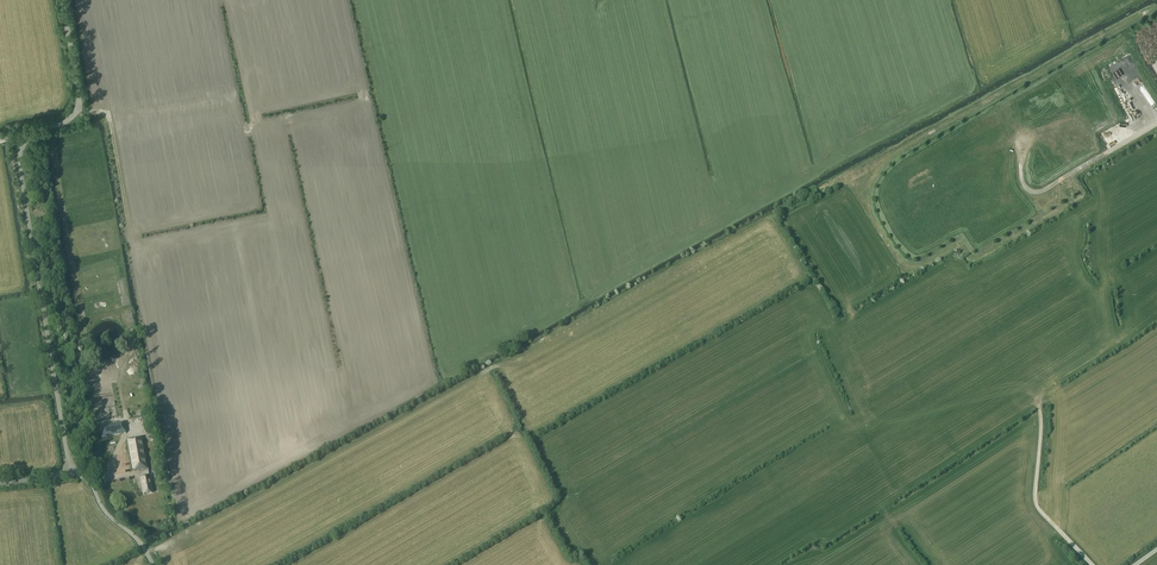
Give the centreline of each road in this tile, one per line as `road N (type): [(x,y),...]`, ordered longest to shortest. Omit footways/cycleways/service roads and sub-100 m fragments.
road 1 (unclassified): [(72,474),(20,160),(28,137),(66,121),(79,104),(63,0)]
road 2 (track): [(1040,410),(1036,504),(1092,564)]
road 3 (unclassified): [(154,564),(103,510),(88,480),(72,474)]

